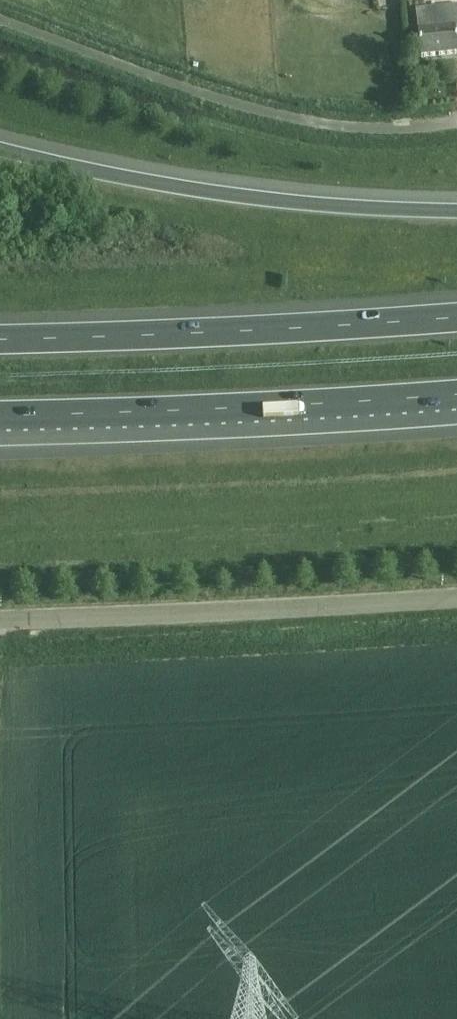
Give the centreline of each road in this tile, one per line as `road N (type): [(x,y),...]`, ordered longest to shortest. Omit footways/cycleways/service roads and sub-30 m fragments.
road 1 (unclassified): [(456,122),(403,131),(303,120),(0,20)]
road 2 (motorway): [(456,210),(282,200),(97,170),(0,144)]
road 3 (unclassified): [(456,602),(0,625)]
road 4 (motorway): [(0,421),(456,399)]
road 5 (motorway): [(456,321),(0,341)]

